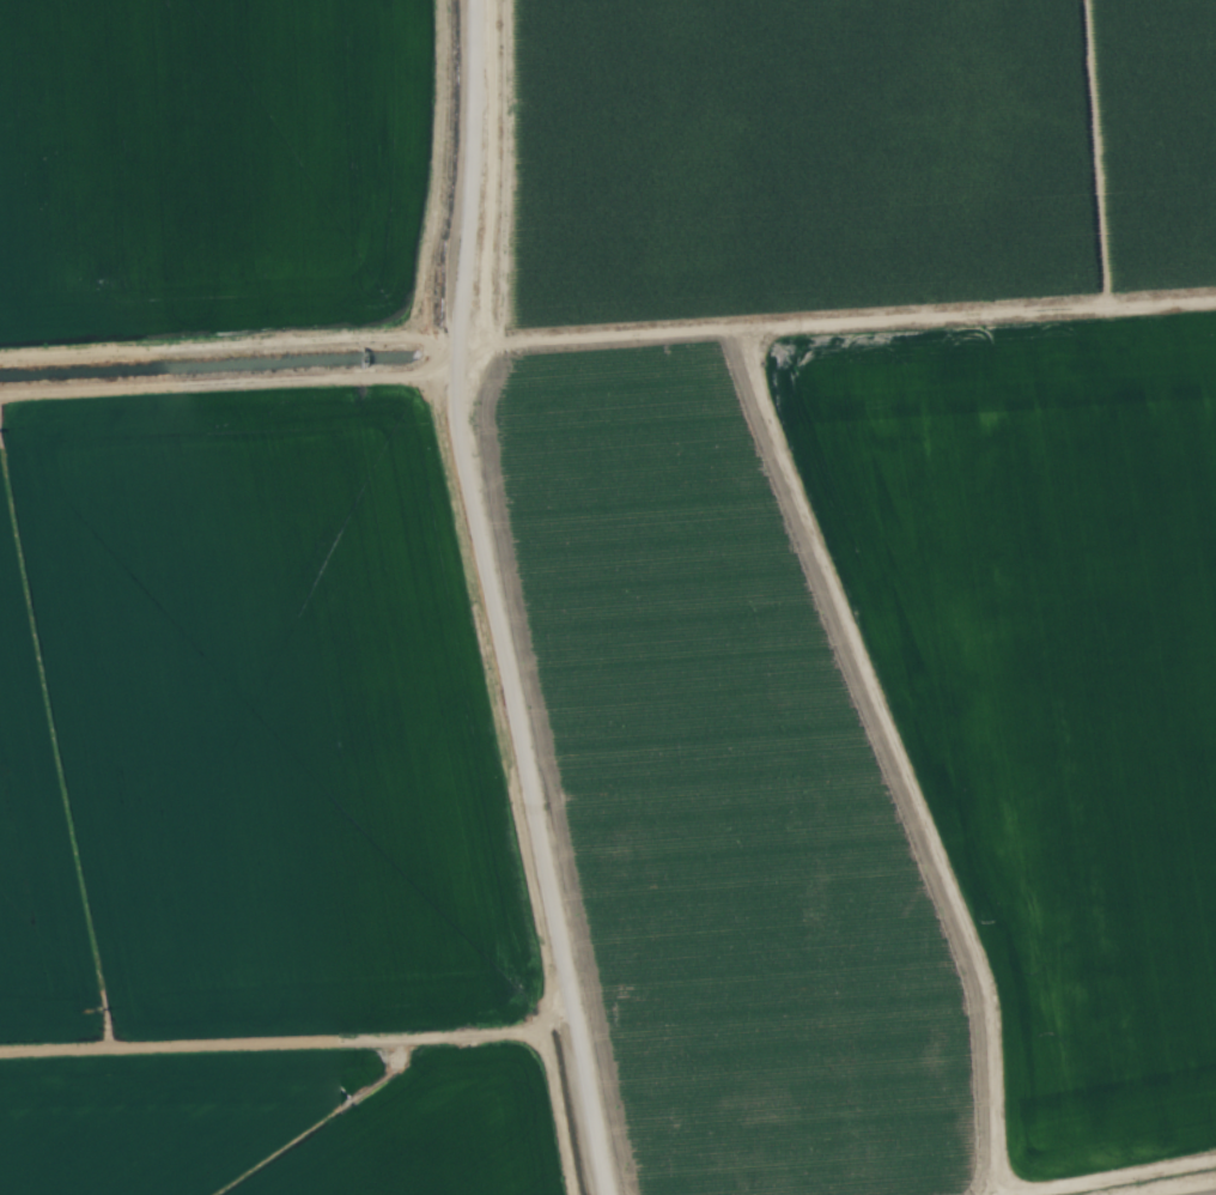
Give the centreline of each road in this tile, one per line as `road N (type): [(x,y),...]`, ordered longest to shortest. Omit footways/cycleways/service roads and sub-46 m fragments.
road 1 (residential): [(608,1194),(454,383),(476,0)]

